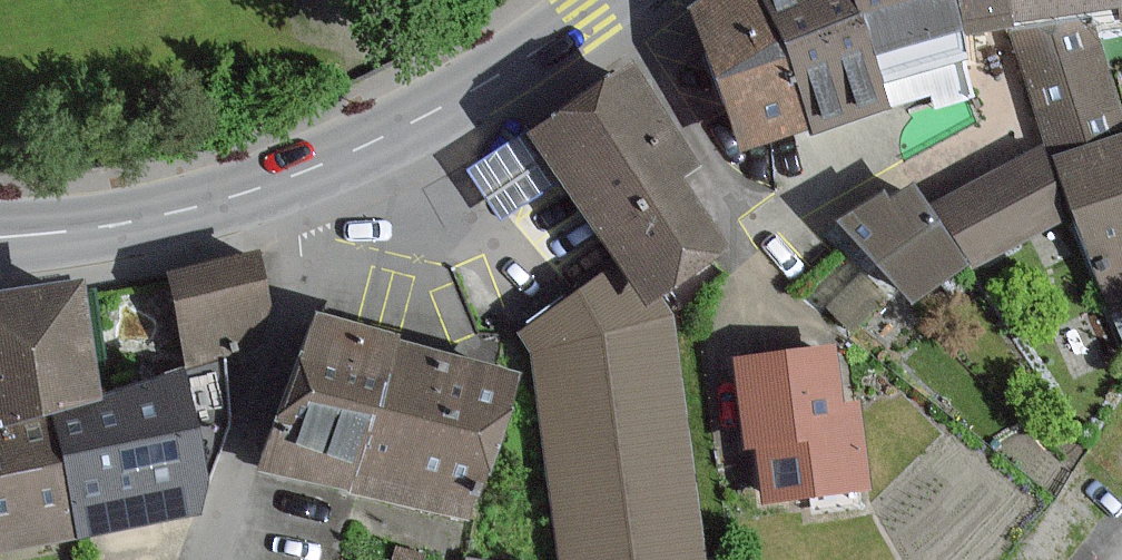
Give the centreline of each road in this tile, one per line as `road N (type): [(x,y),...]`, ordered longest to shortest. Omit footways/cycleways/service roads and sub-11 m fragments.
road 1 (residential): [(284,179),(300,221),(300,257),(204,559)]
road 2 (secondary): [(608,0),(445,107),(284,179)]
road 3 (secondary): [(284,179),(160,216),(0,238)]

